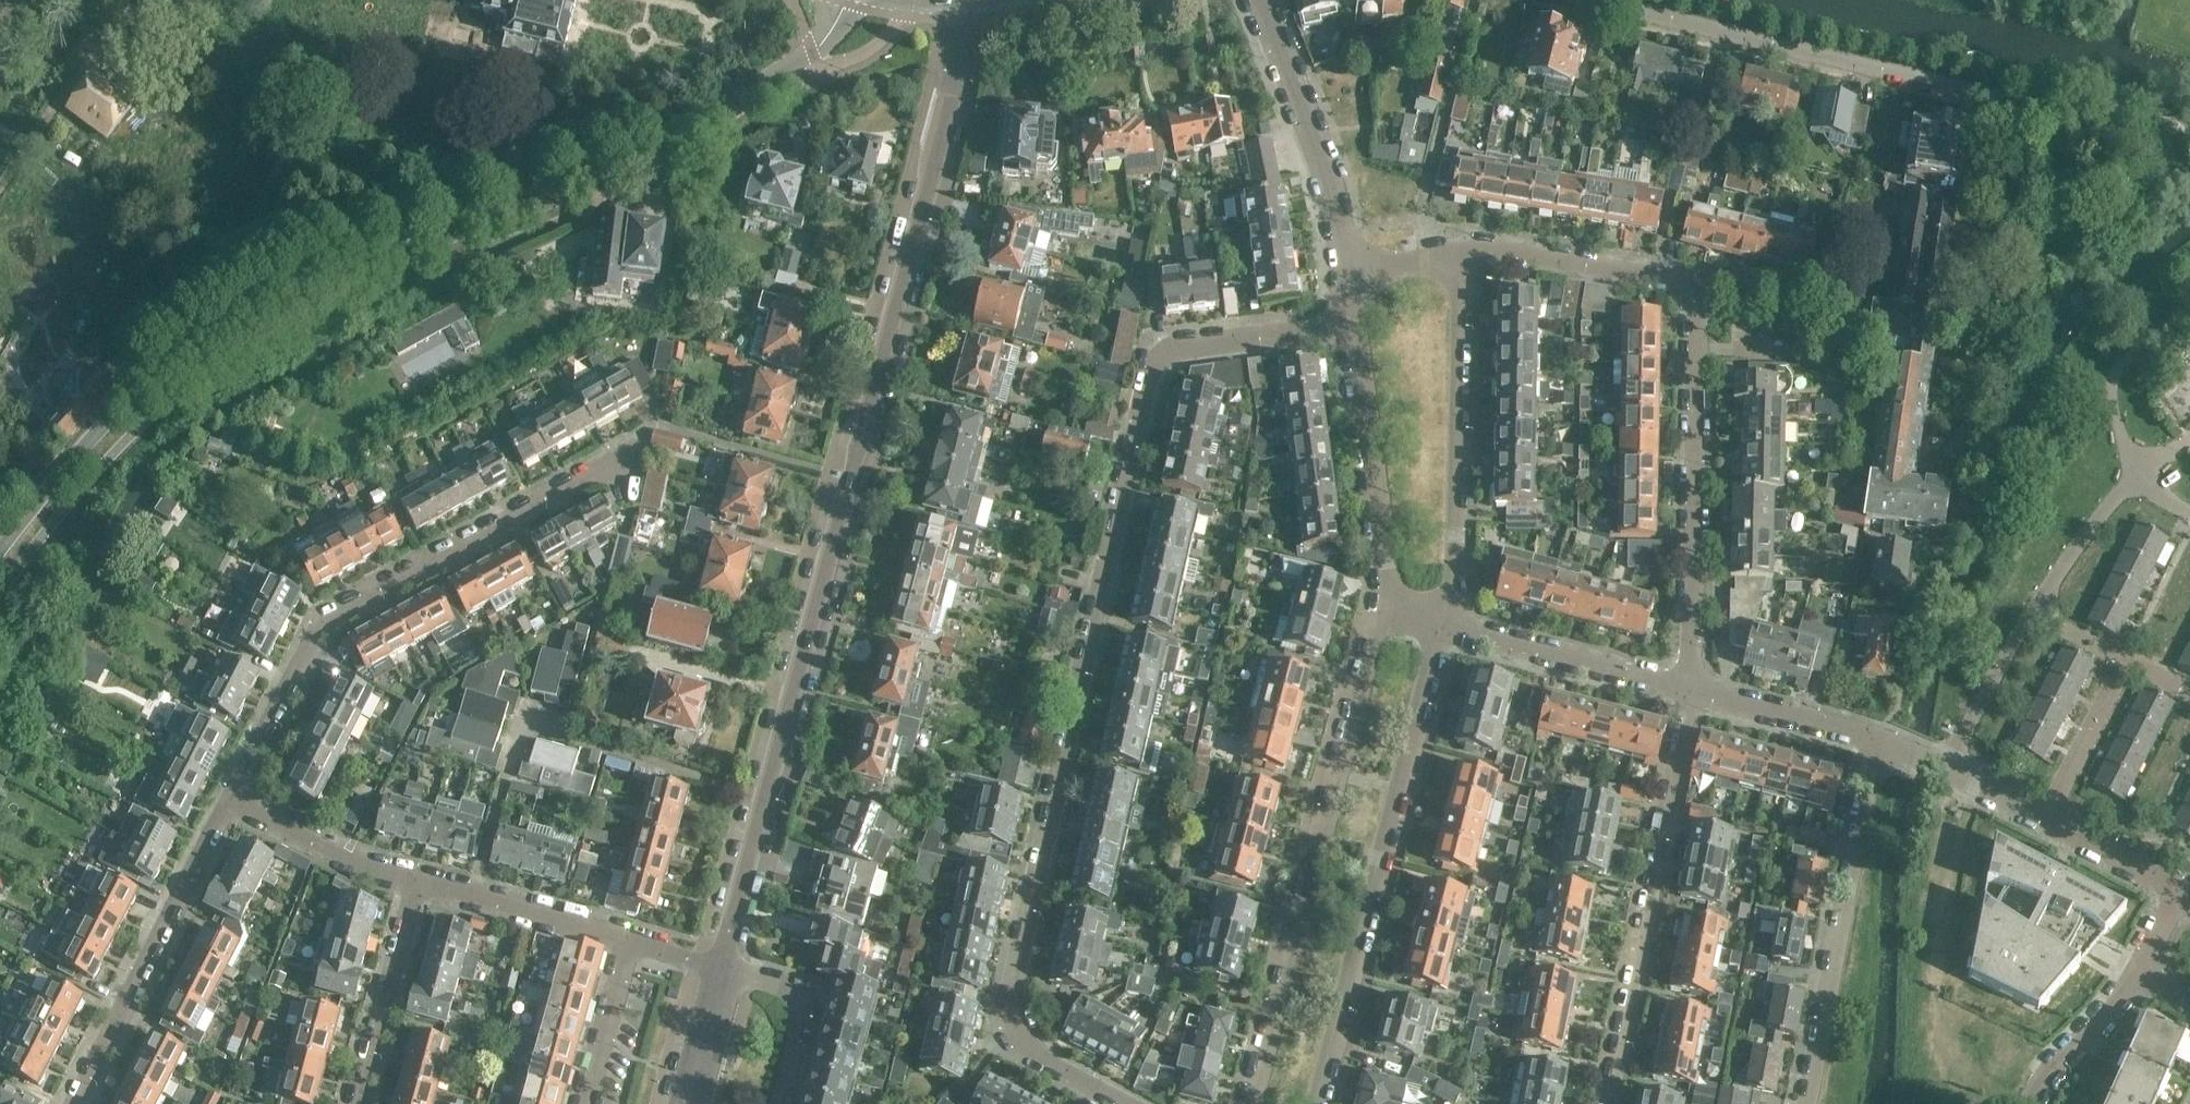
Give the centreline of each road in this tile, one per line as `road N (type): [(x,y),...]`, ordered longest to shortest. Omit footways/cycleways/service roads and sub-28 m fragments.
road 1 (tertiary): [(0,548),(97,429),(174,362),(250,311),(310,279),(594,180),(795,65),(859,0)]
road 2 (residential): [(1132,1103),(1037,1049),(1014,1020),(1015,977),(1149,370),(1175,352),(1355,325)]
road 3 (residential): [(716,956),(980,0)]
road 4 (residential): [(1692,691),(1696,297),(1676,280),(1463,253)]
road 5 (residential): [(228,796),(314,637),(342,612),(620,463)]
road 6 (residential): [(1387,602),(1256,1103)]
road 7 (residential): [(1320,1103),(1436,656),(1452,623)]
road 8 (residential): [(1612,1103),(1692,691)]
road 9 (unclassified): [(1993,94),(1606,0)]
road 10 (unclassified): [(1993,94),(1999,188),(1964,280),(1974,379),(1958,471)]
road 11 (residential): [(1452,623),(1463,253)]
road 12 (residential): [(1804,1103),(1881,743)]
road 13 (residential): [(75,1103),(228,796)]
road 14 (residential): [(1351,271),(1348,238),(1259,0)]
road 15 (residential): [(1355,325),(1387,602)]
road 16 (residential): [(2189,694),(2125,661),(2044,819)]
road 17 (residential): [(1692,691),(1452,623)]
road 18 (residential): [(782,1103),(816,980),(716,956)]
road 19 (residential): [(358,1103),(419,882)]
road 20 (track): [(0,195),(117,0)]
road 21 (residential): [(627,935),(419,882)]
road 22 (residential): [(419,882),(368,867),(228,796)]
road 23 (residential): [(1881,743),(1692,691)]
road 24 (residential): [(2044,819),(1881,743)]
road 25 (residential): [(627,935),(586,1103)]
road 26 (residential): [(2035,1103),(2138,972)]
road 27 (residential): [(2178,890),(2044,819)]
road 28 (residential): [(686,1103),(716,956)]

